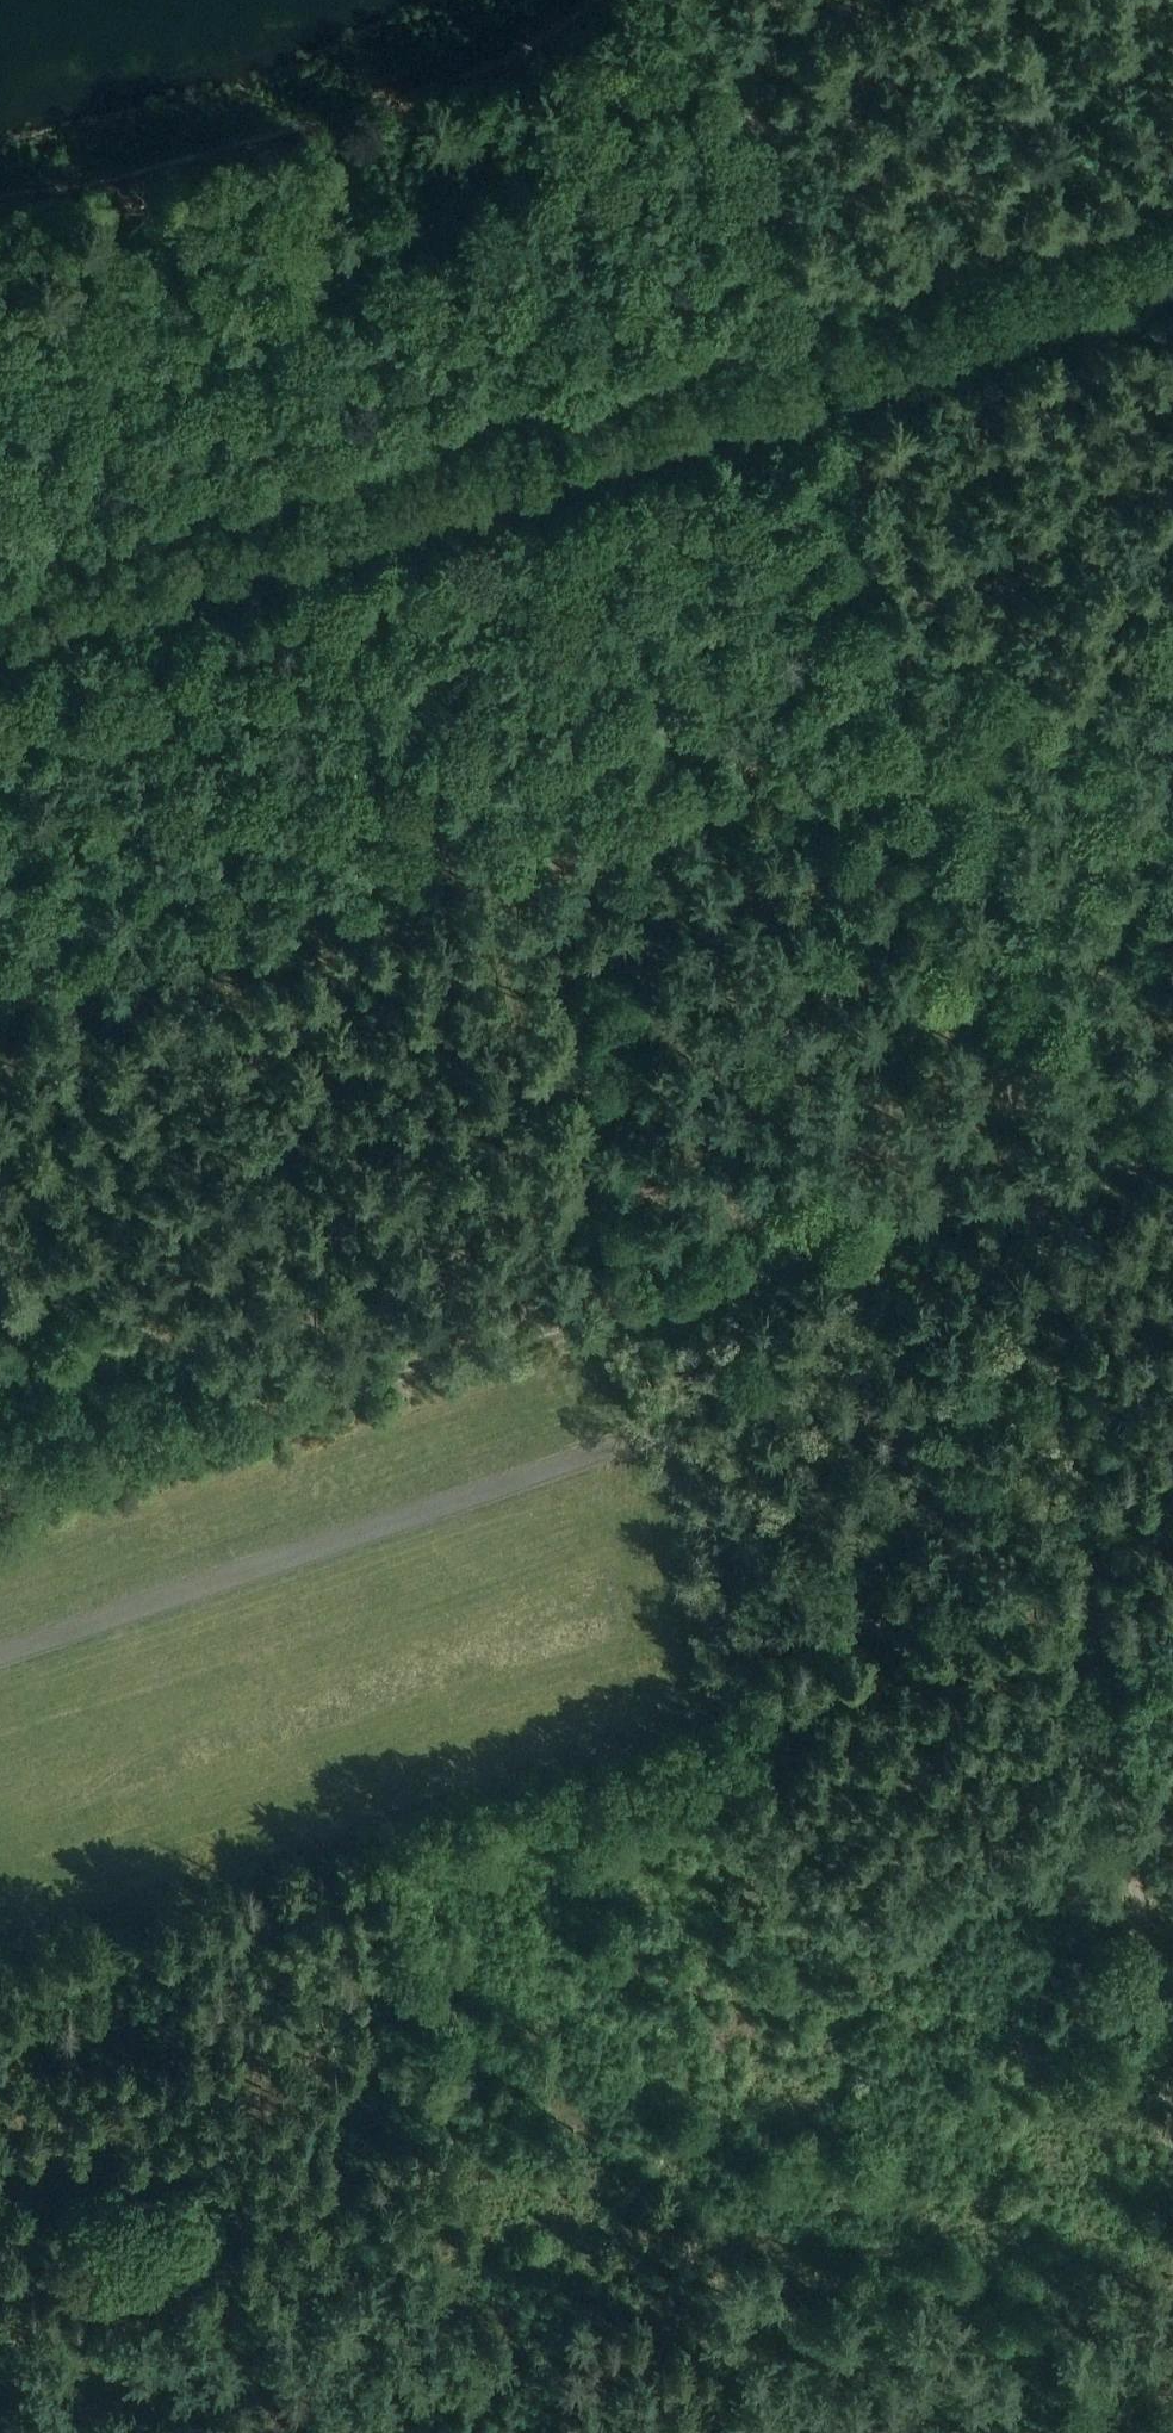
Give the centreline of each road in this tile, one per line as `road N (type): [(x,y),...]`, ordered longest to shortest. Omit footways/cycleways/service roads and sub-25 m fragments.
road 1 (track): [(0,1495),(1172,1146)]
road 2 (track): [(1172,2130),(1034,1186)]

